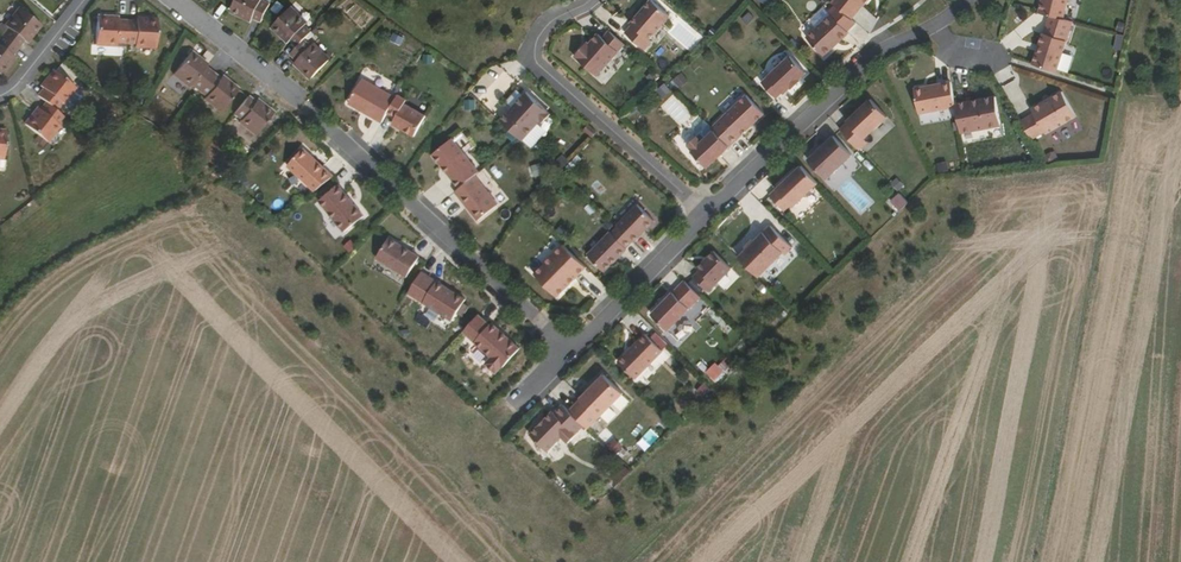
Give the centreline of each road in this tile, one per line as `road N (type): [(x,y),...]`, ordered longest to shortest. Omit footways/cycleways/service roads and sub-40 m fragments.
road 1 (track): [(1142,0),(1041,561)]
road 2 (residential): [(567,350),(300,102),(169,0)]
road 3 (residential): [(705,214),(873,56),(940,24),(968,0)]
road 4 (residential): [(592,0),(553,21),(536,42),(535,64),(705,214)]
road 5 (residential): [(567,350),(705,214)]
road 6 (residential): [(85,0),(0,94)]

